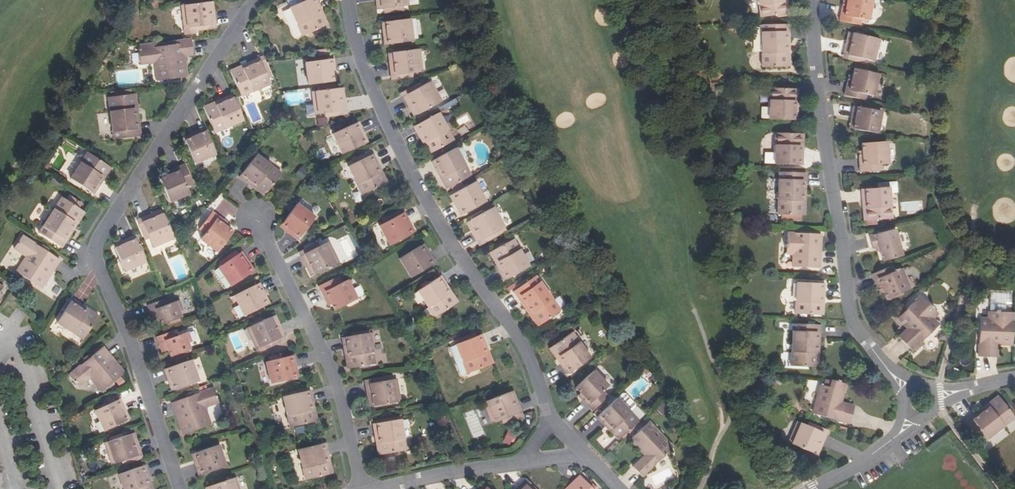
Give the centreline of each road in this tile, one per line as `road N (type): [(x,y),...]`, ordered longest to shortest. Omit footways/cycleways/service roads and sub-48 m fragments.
road 1 (residential): [(174,488),(92,252),(256,0)]
road 2 (residential): [(548,419),(514,335),(436,220),(391,135),(363,74),(346,0)]
road 3 (residential): [(811,0),(820,122),(851,322),(916,399)]
road 4 (residential): [(356,488),(328,374),(253,221)]
road 5 (residential): [(516,463),(362,488)]
road 6 (residential): [(817,488),(903,430),(916,399)]

